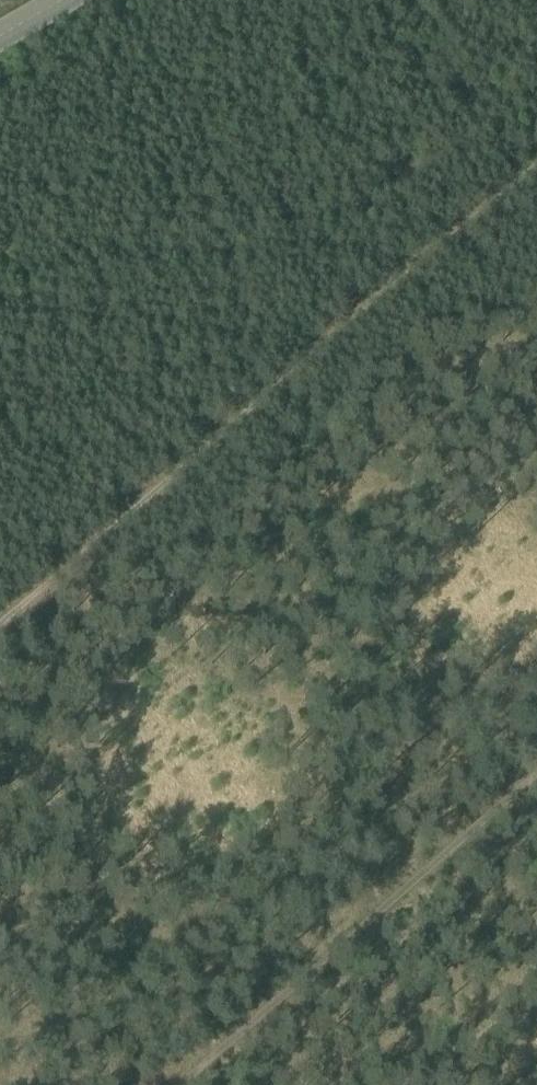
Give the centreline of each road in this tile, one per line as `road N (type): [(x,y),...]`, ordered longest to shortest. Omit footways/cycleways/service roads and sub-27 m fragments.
road 1 (track): [(0,607),(536,159)]
road 2 (track): [(536,781),(186,1084)]

